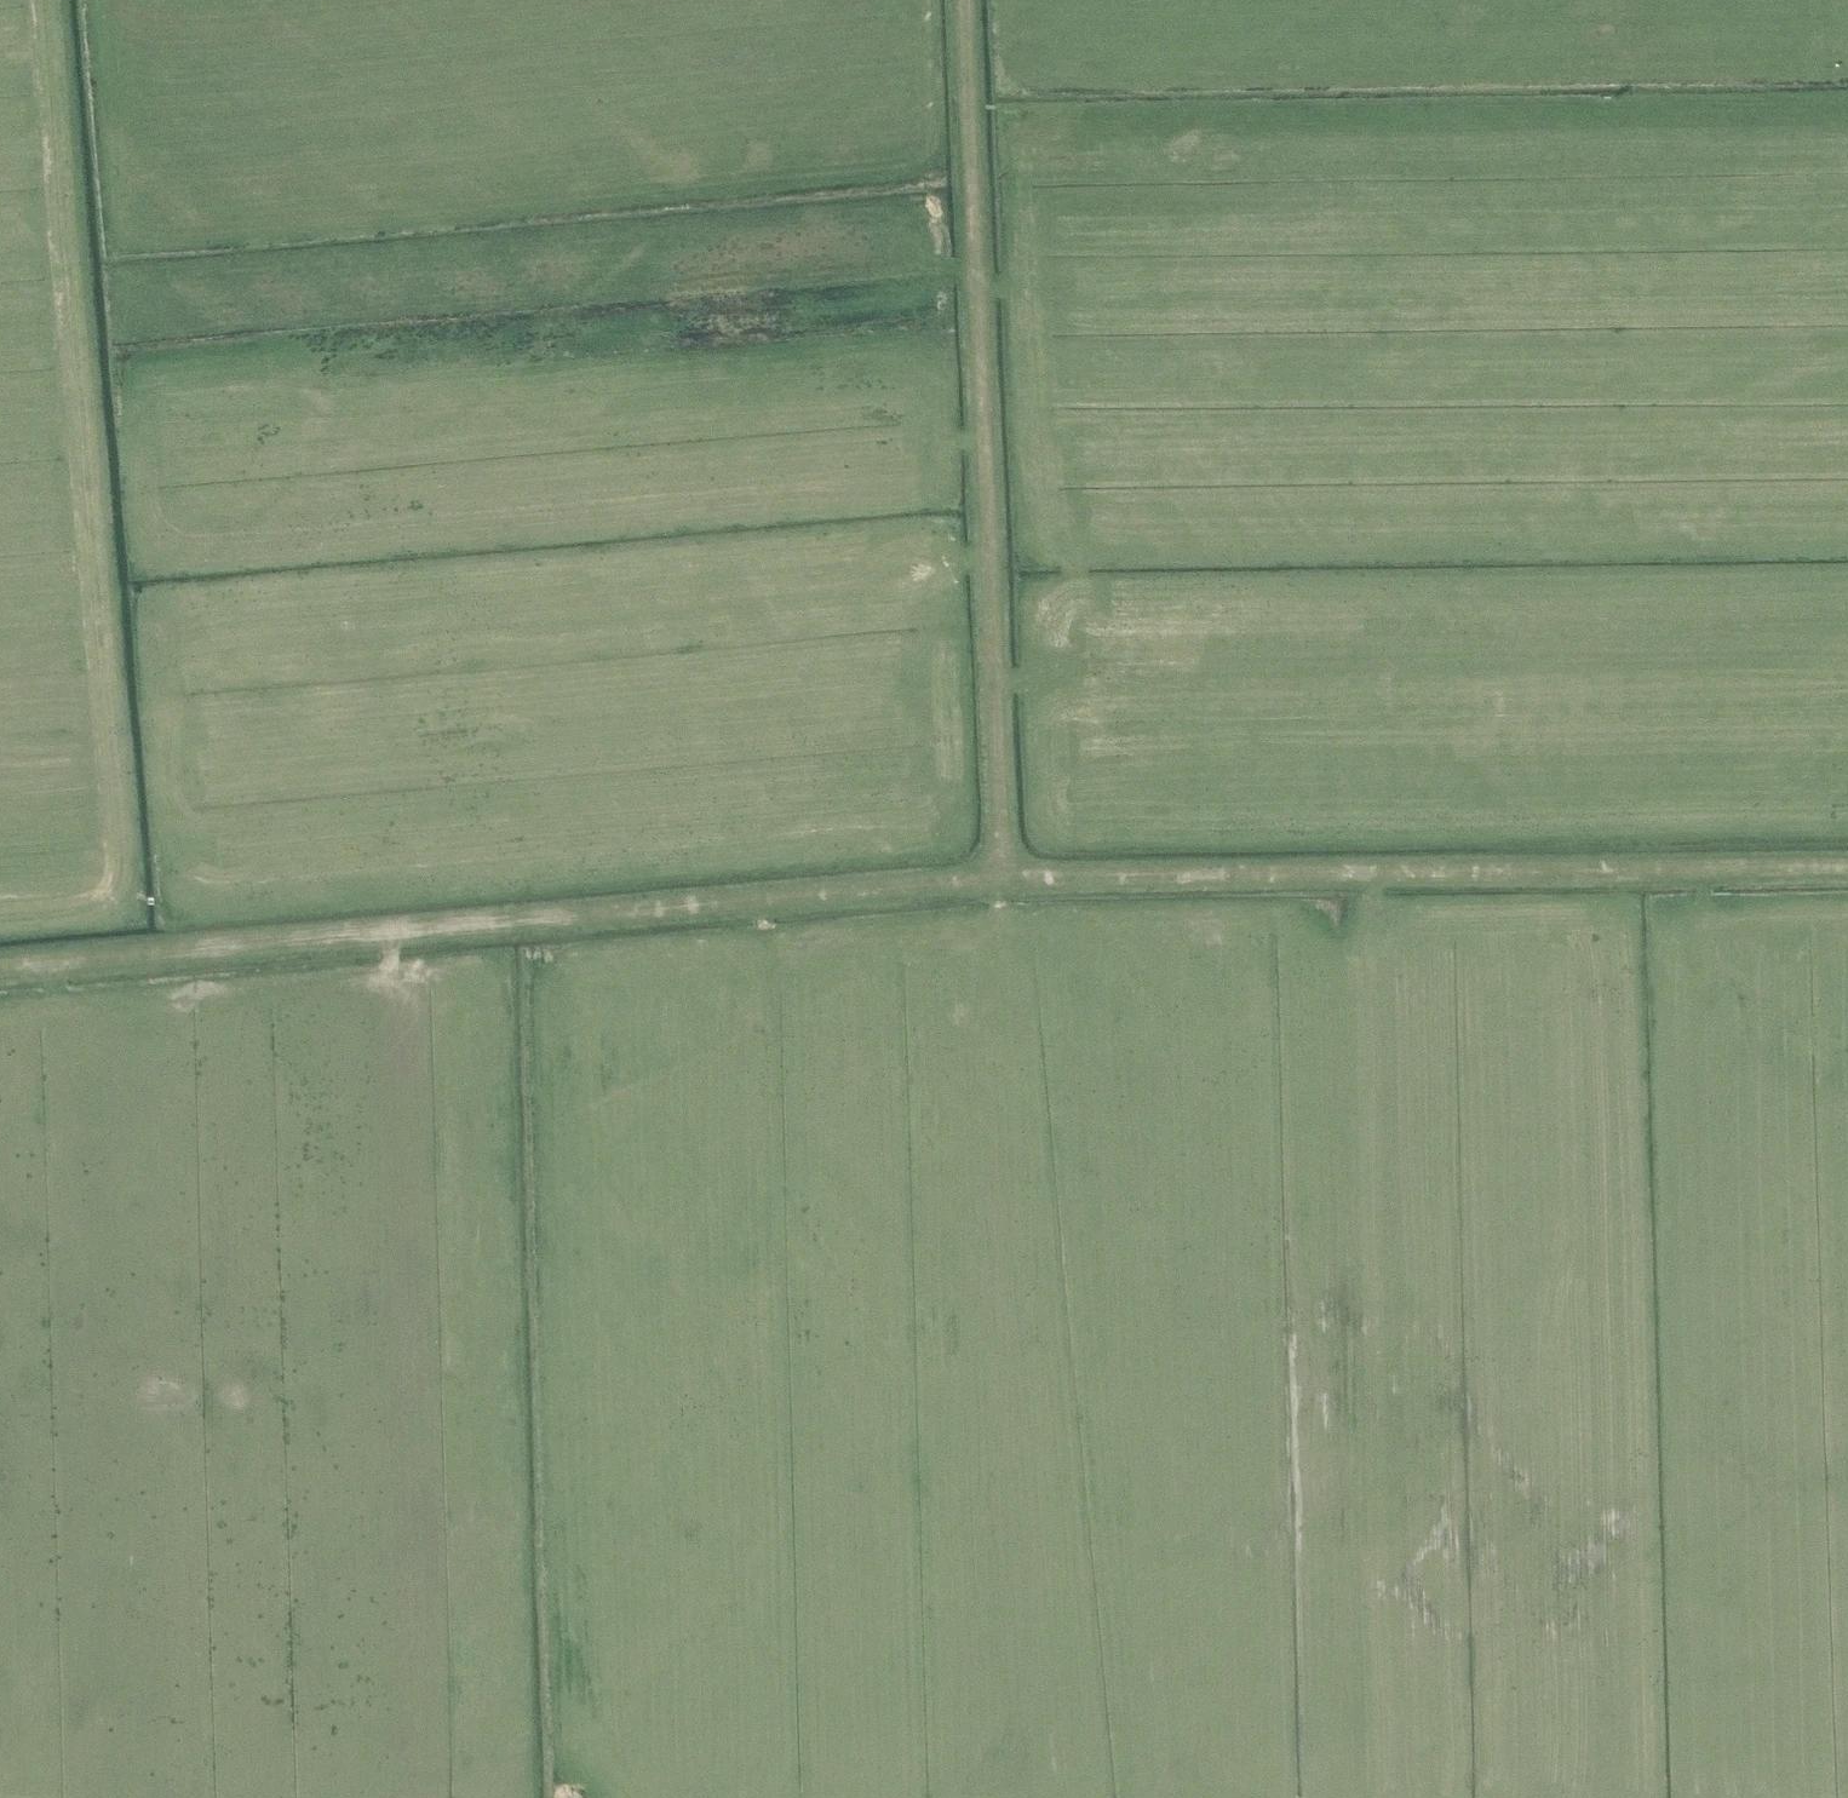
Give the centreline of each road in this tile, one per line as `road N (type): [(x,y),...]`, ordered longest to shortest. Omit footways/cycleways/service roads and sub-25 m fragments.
road 1 (track): [(1847,877),(1011,888),(0,970)]
road 2 (track): [(1011,888),(966,0)]

